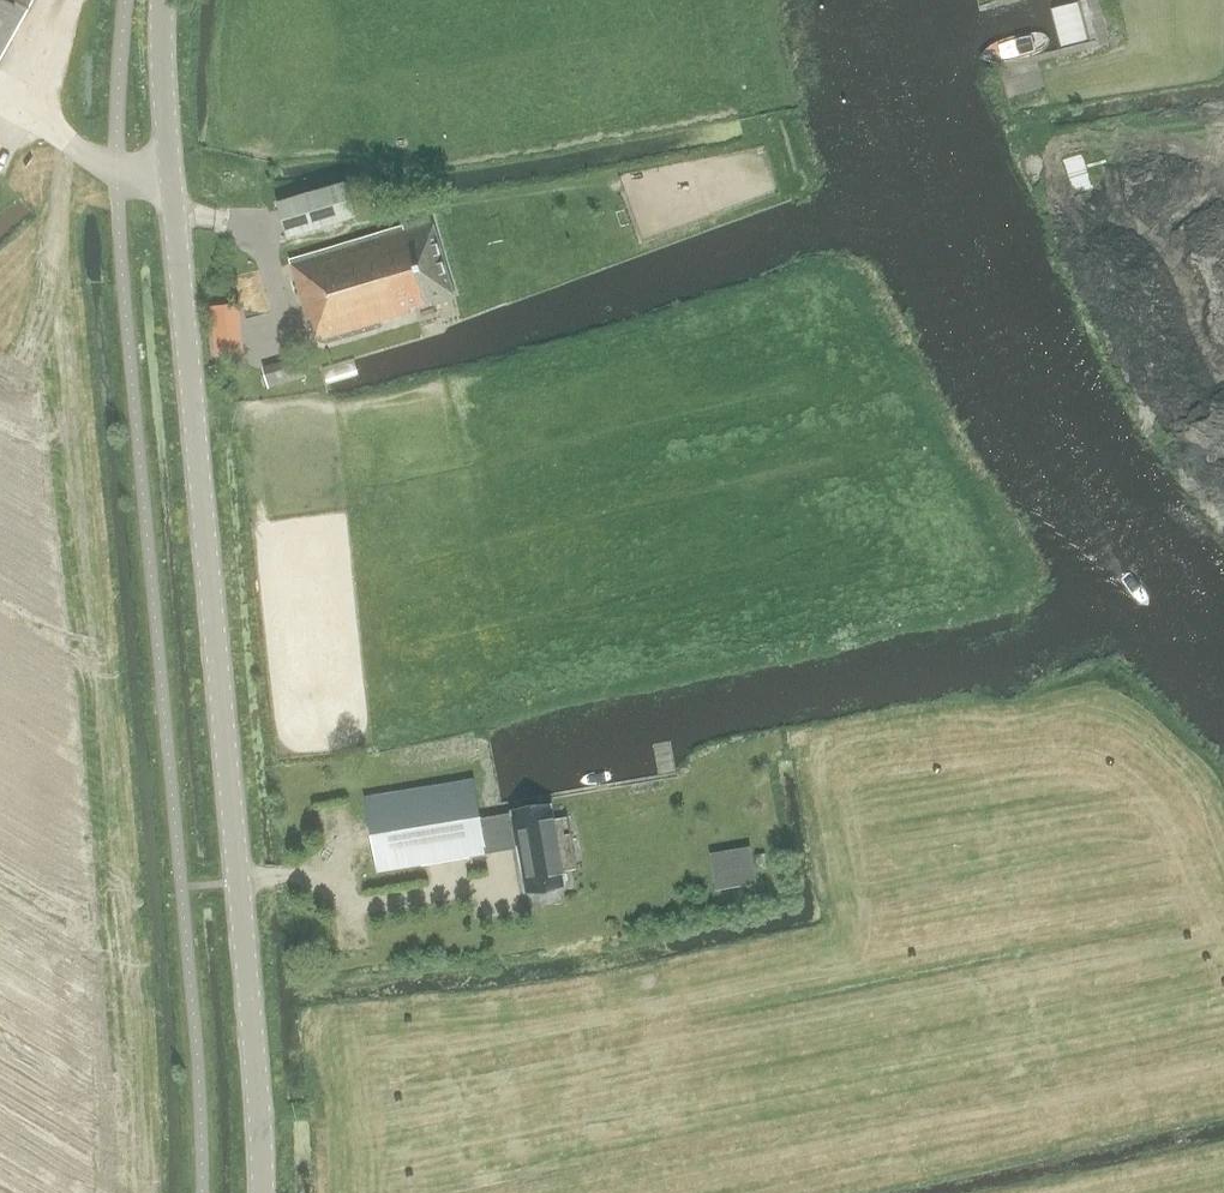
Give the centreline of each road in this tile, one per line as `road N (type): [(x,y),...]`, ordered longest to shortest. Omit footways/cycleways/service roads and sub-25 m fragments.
road 1 (secondary): [(264,1192),(162,0)]

